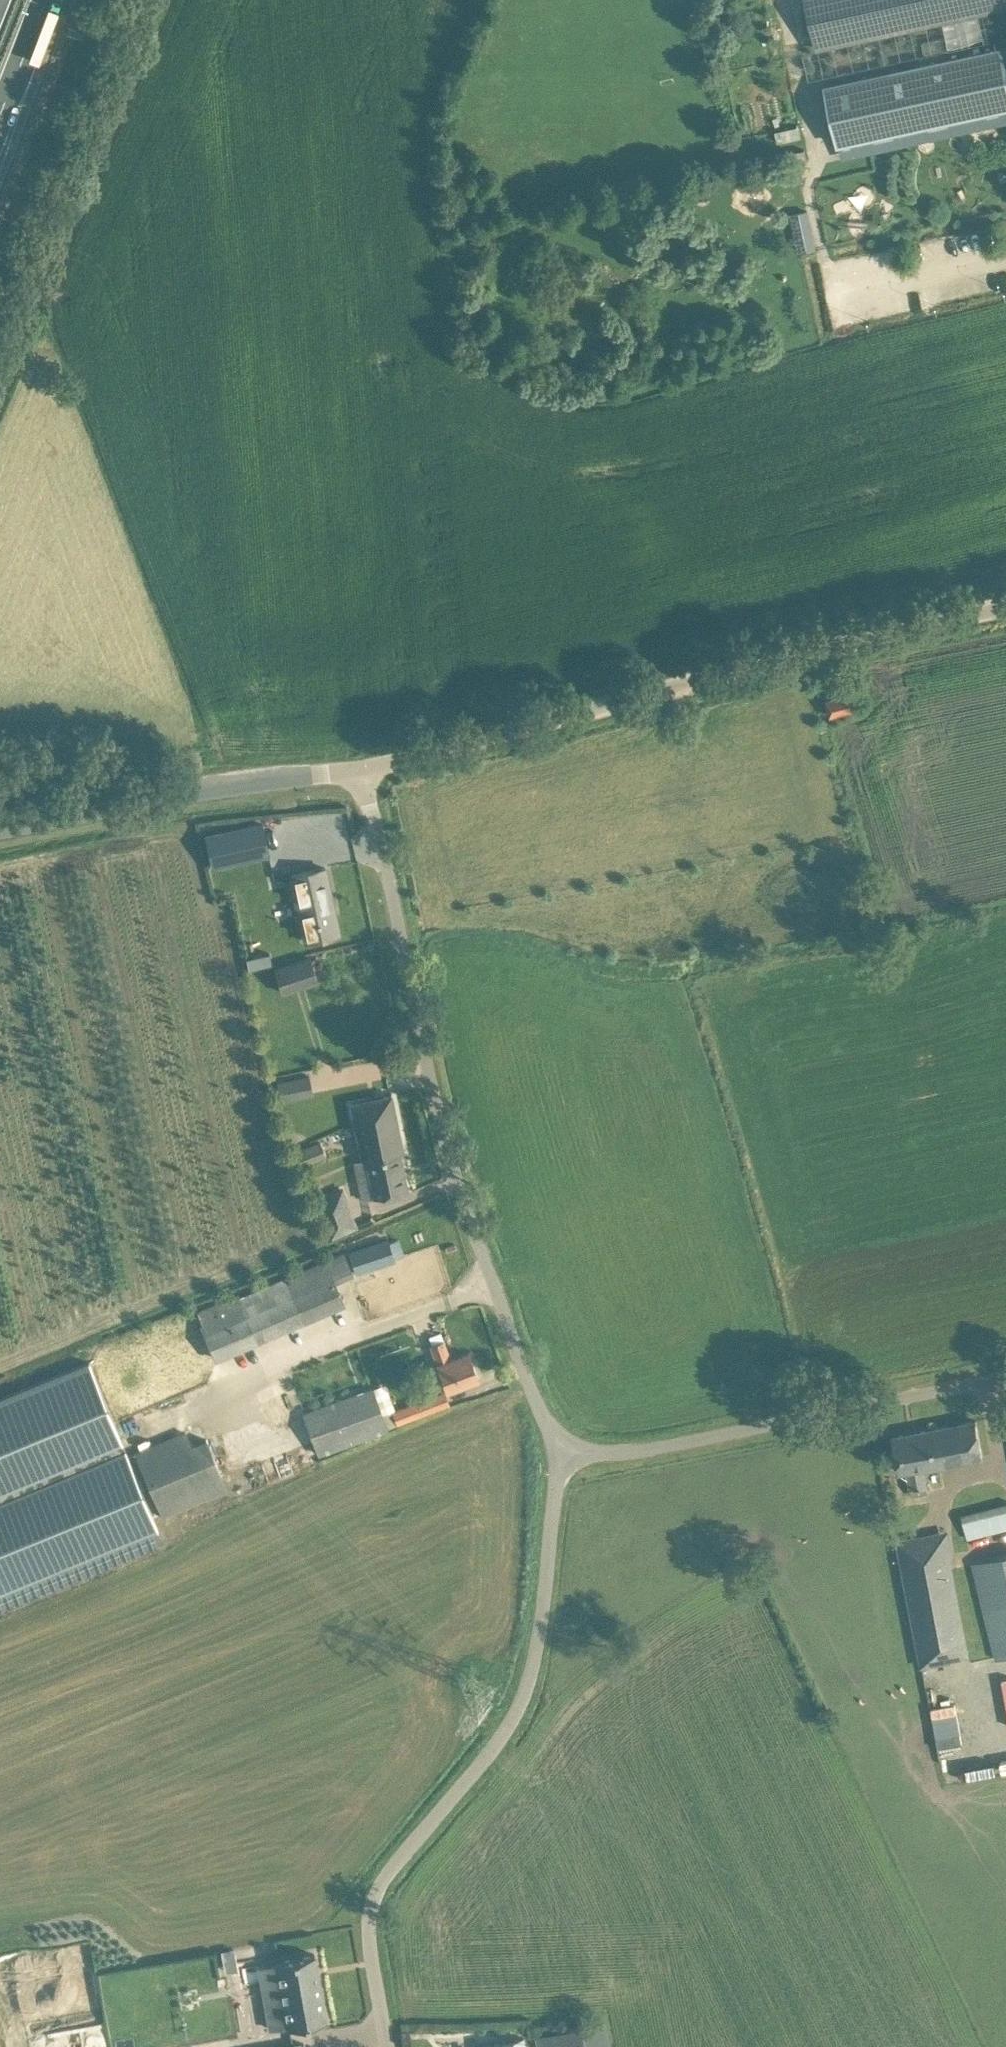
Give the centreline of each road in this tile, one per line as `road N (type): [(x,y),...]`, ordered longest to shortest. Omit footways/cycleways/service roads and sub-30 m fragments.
road 1 (unclassified): [(362,770),(431,1075),(516,1347),(559,1452)]
road 2 (unclassified): [(362,770),(1005,607)]
road 3 (unclassified): [(387,2046),(376,1942),(382,1895),(399,1863),(490,1761),(532,1677),(552,1606),(559,1452)]
road 4 (unclassified): [(559,1452),(678,1444),(1005,1376)]
road 5 (unclassified): [(0,827),(233,783),(362,770)]
road 6 (motorway): [(0,116),(46,0)]

